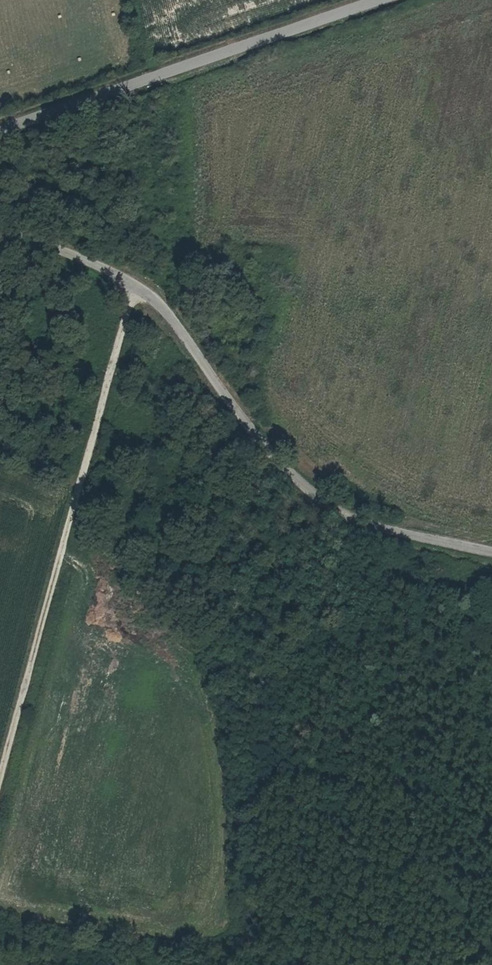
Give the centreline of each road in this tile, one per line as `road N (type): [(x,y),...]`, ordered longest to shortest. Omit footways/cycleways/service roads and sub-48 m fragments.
road 1 (unclassified): [(491,552),(389,531),(327,506),(242,423),(151,299),(107,270),(0,228)]
road 2 (track): [(0,786),(128,308),(151,299)]
road 3 (unclassified): [(0,125),(372,0)]

